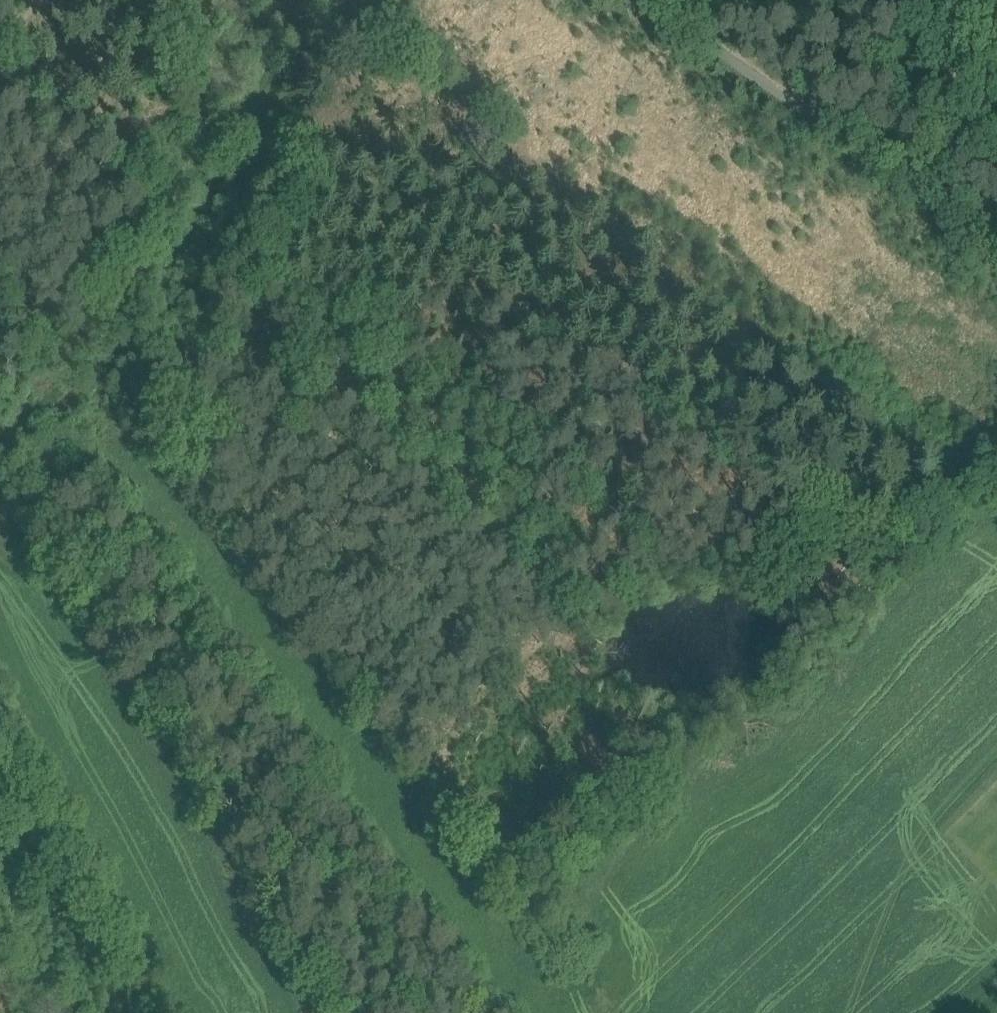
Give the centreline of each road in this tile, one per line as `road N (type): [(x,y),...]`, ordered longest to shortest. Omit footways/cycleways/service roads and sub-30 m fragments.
road 1 (track): [(996,217),(790,92),(672,0)]
road 2 (track): [(120,1012),(0,781)]

